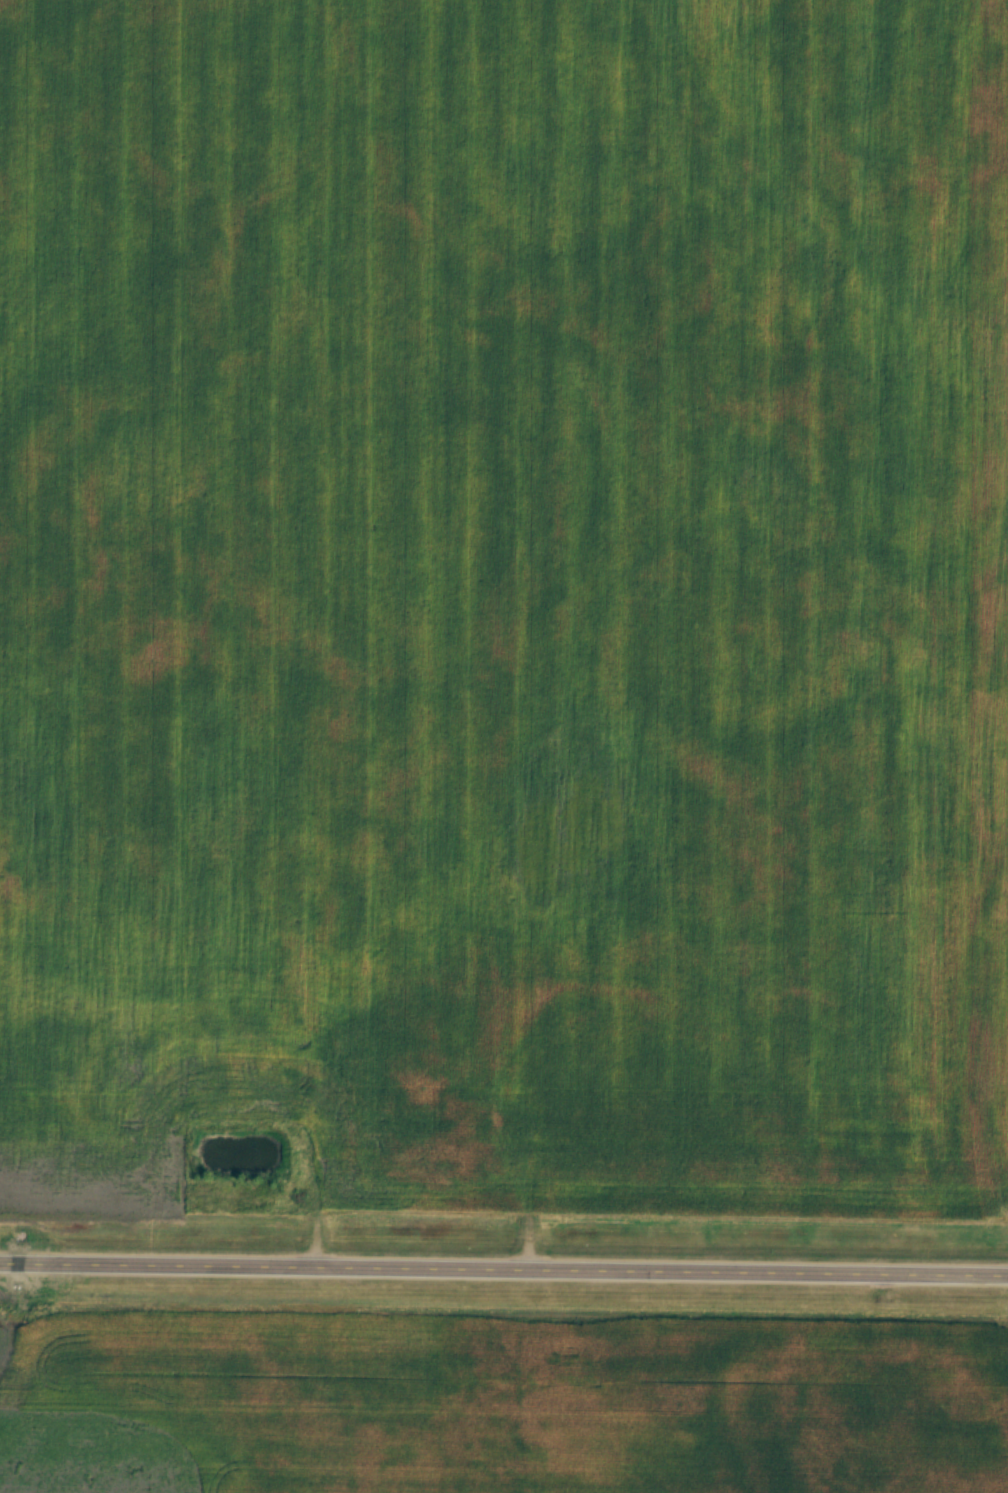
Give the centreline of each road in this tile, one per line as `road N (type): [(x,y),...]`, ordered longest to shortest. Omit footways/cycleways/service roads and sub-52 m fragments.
road 1 (secondary): [(1007,1277),(0,1267)]

